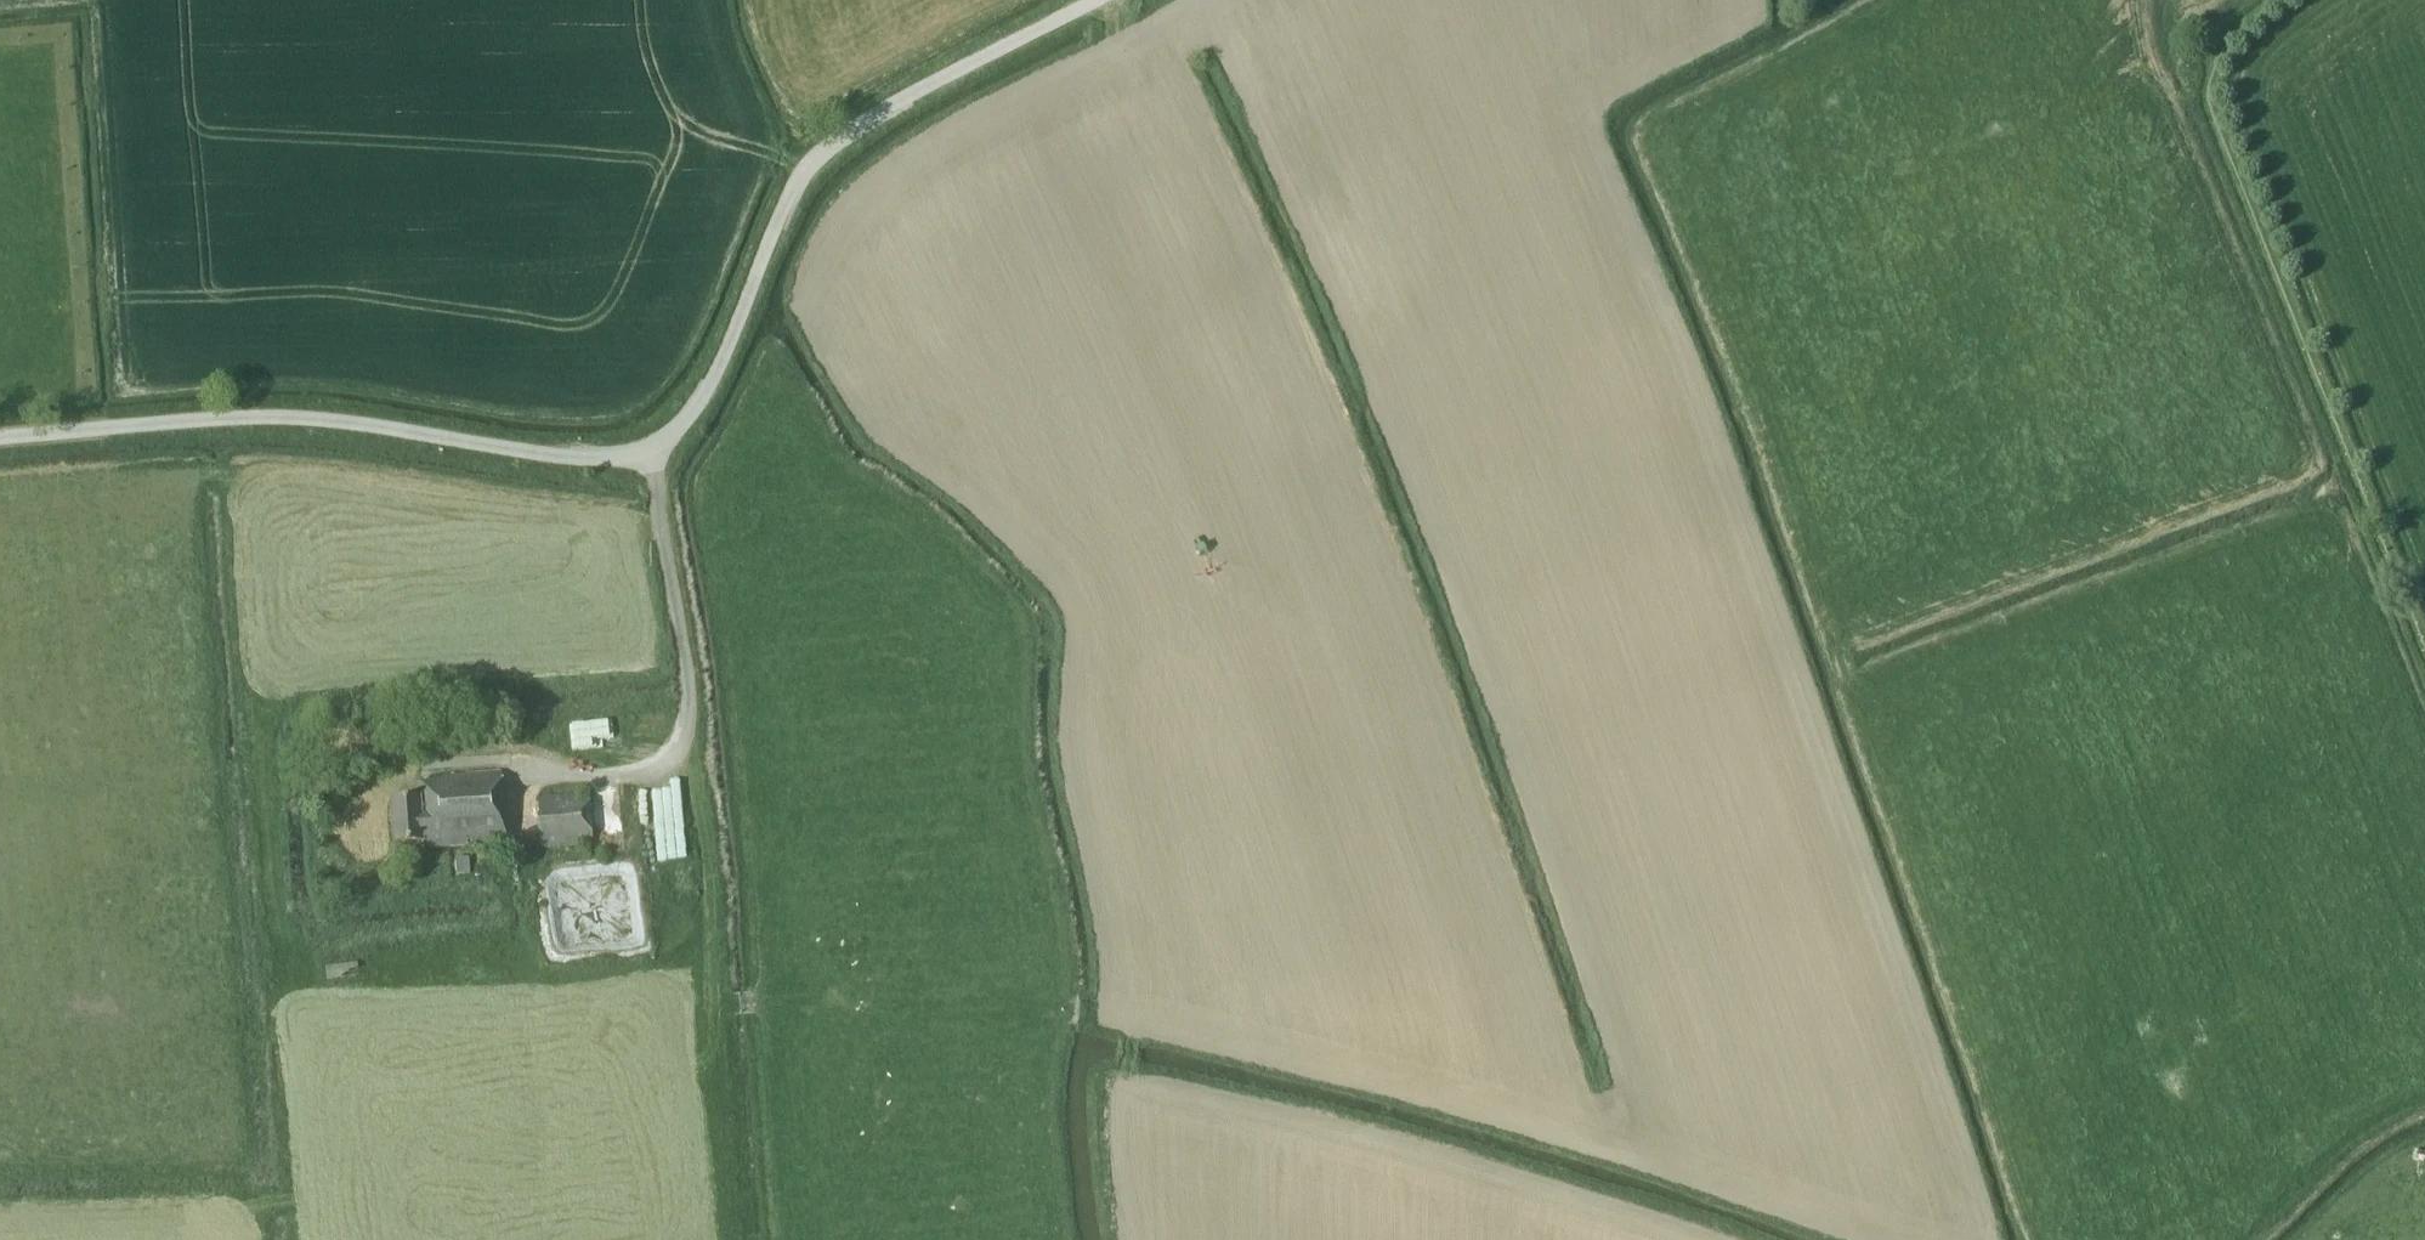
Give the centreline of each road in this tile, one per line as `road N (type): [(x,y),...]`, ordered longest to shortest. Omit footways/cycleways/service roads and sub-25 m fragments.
road 1 (unclassified): [(0,430),(255,407),(453,426),(590,451),(648,450),(699,422),(790,204),(825,155),(882,111),(1095,0)]
road 2 (track): [(2269,0),(2216,44),(2205,100),(2424,644)]

